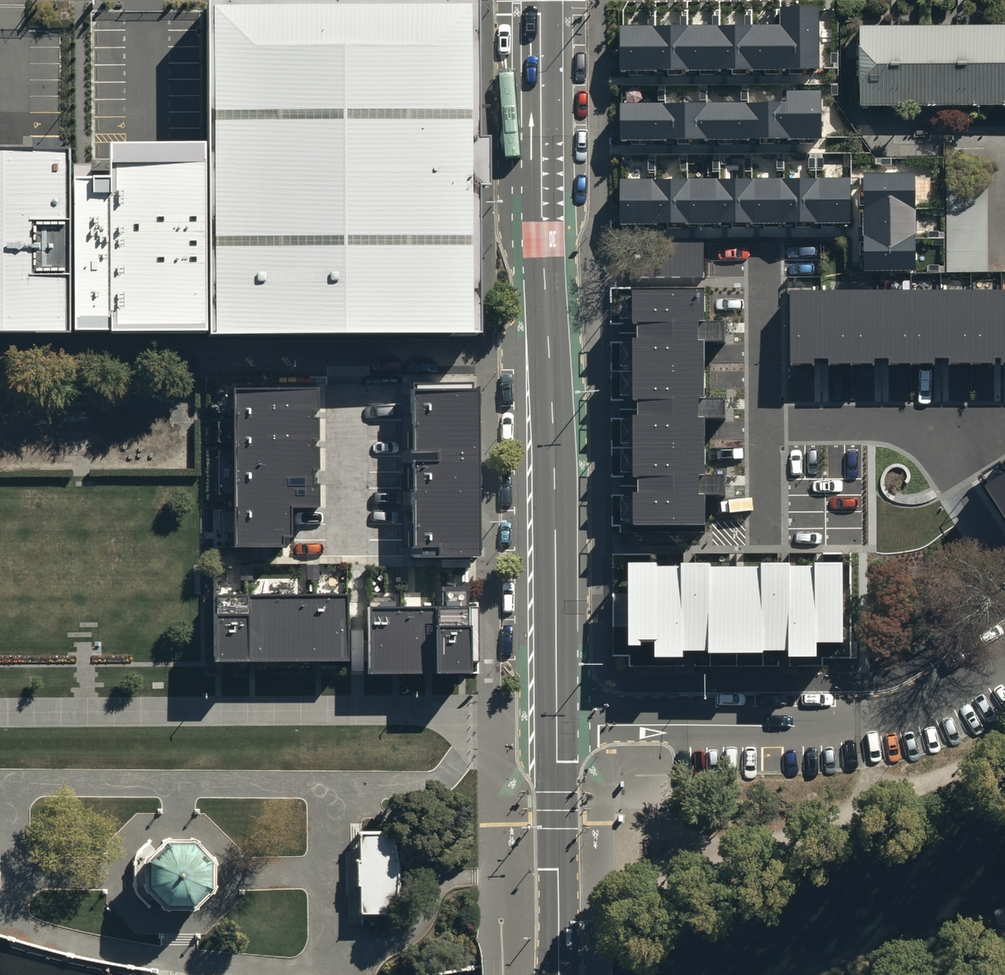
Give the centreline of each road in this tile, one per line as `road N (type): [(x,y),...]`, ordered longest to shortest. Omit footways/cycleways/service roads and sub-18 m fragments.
road 1 (secondary): [(557,724),(542,0)]
road 2 (residential): [(1004,657),(895,715),(864,722),(557,724)]
road 3 (secondary): [(557,801),(560,974)]

